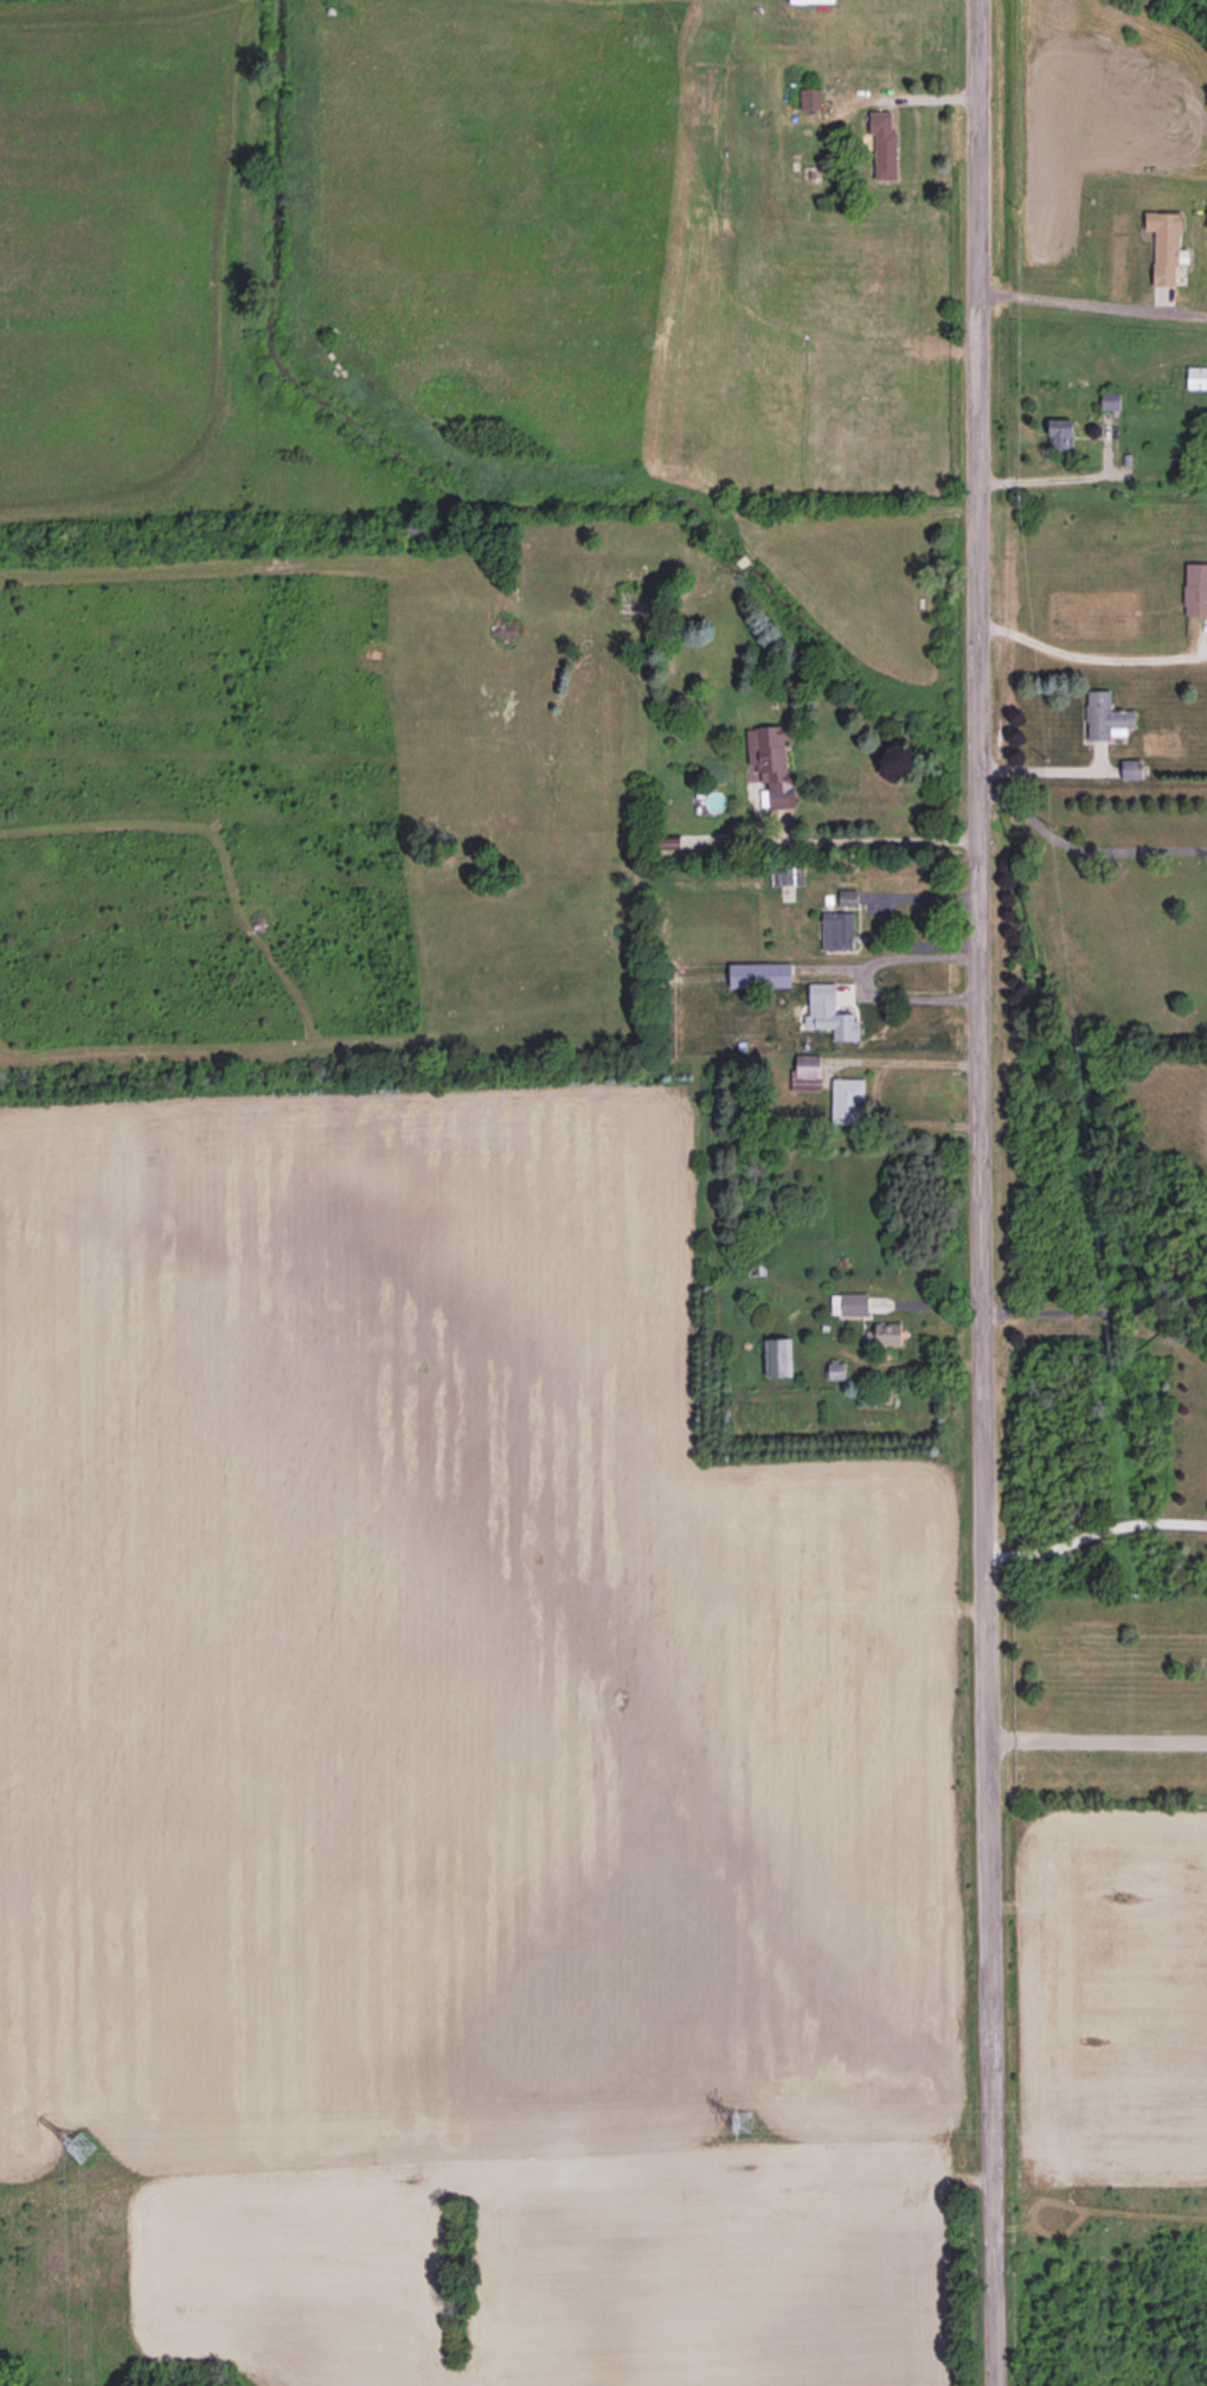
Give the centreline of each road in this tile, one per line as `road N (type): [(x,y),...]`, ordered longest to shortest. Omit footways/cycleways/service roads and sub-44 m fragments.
road 1 (residential): [(996,2385),(976,838),(977,0)]

